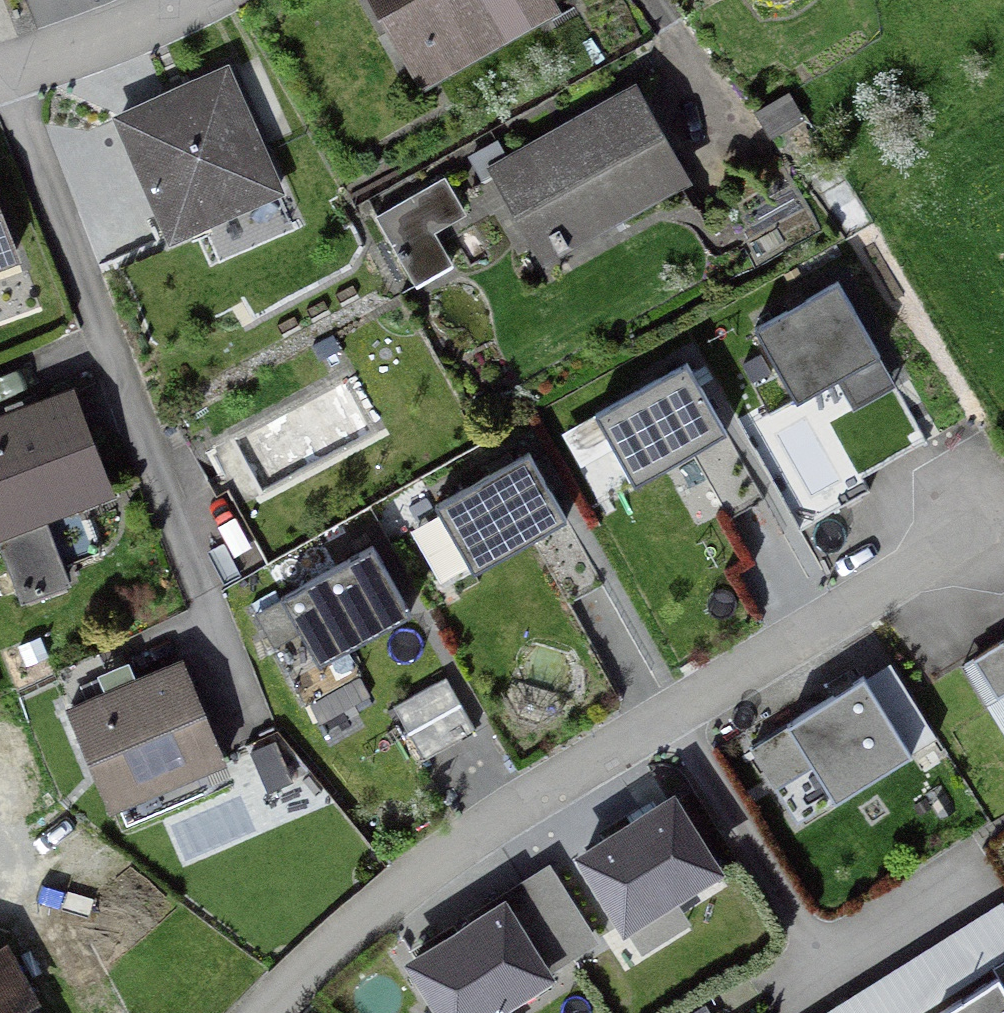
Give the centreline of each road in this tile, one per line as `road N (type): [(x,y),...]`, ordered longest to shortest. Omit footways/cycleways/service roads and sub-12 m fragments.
road 1 (residential): [(265,1012),(362,918),(456,846),(1003,512)]
road 2 (residential): [(0,76),(191,0)]

